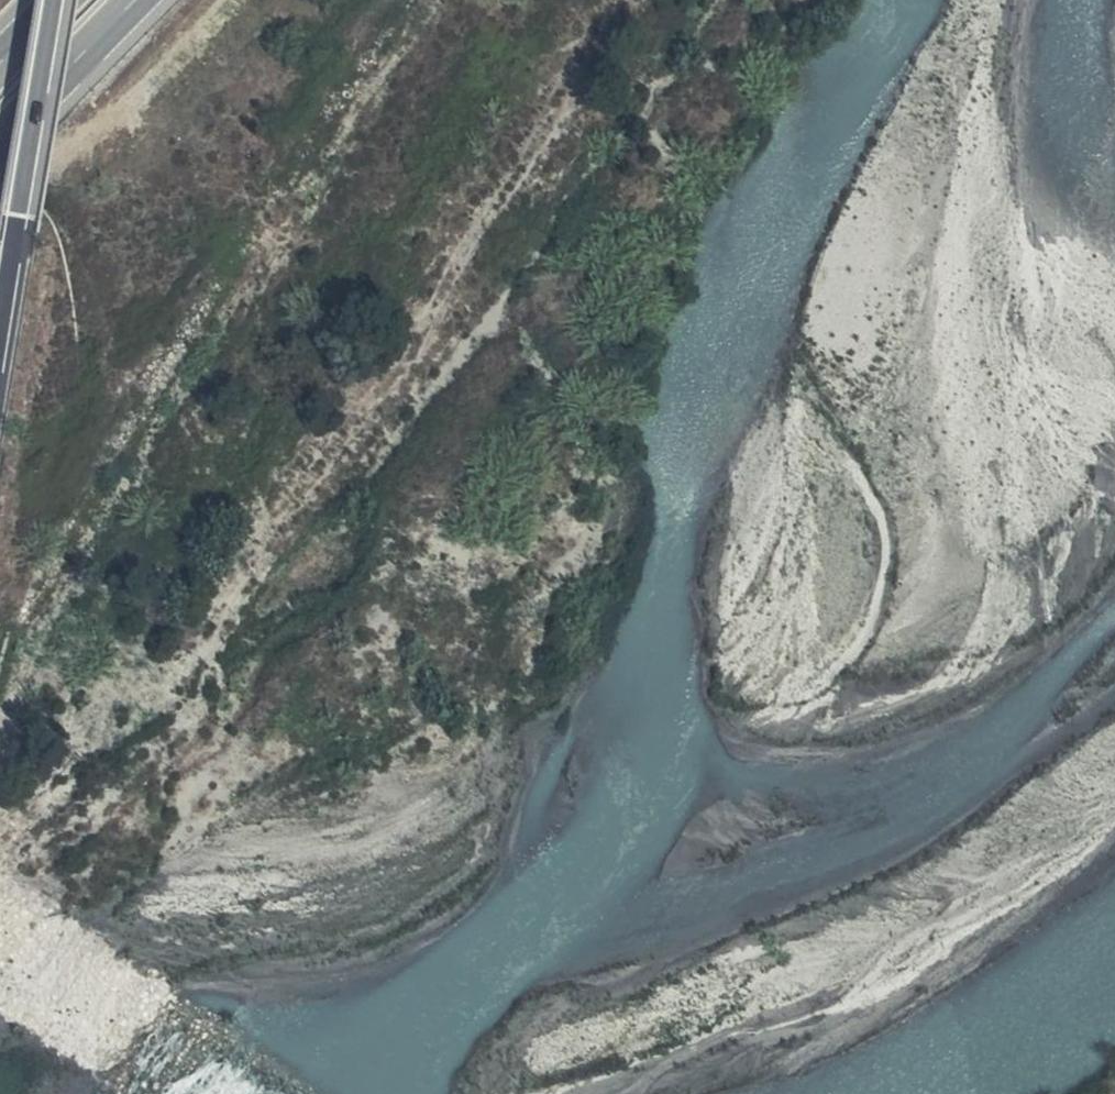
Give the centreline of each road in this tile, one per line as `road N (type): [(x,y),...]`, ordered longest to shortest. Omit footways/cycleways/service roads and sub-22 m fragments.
road 1 (trunk): [(0,330),(56,0)]
road 2 (trunk): [(0,141),(138,0)]

